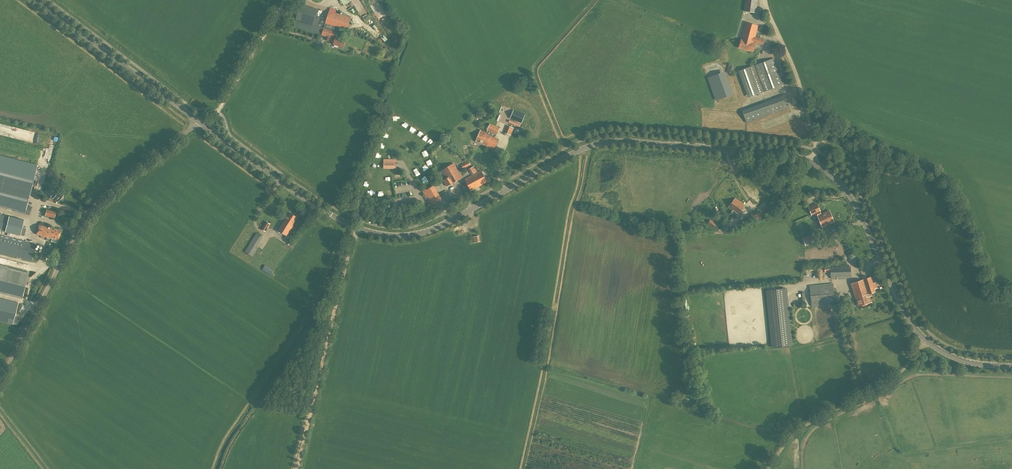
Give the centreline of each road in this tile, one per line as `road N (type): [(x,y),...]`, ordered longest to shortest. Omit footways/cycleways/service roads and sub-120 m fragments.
road 1 (secondary): [(811,162),(610,142),(424,233),(359,228)]
road 2 (tertiary): [(0,380),(99,202),(199,122)]
road 3 (secondary): [(1011,366),(960,360),(916,331),(851,196),(811,162)]
road 4 (secondary): [(35,0),(199,122)]
road 5 (track): [(298,468),(342,281)]
road 6 (secondary): [(359,228),(208,128)]
road 7 (unclassified): [(811,162),(816,145),(799,85),(765,0)]
road 8 (unclassified): [(208,128),(283,0)]

